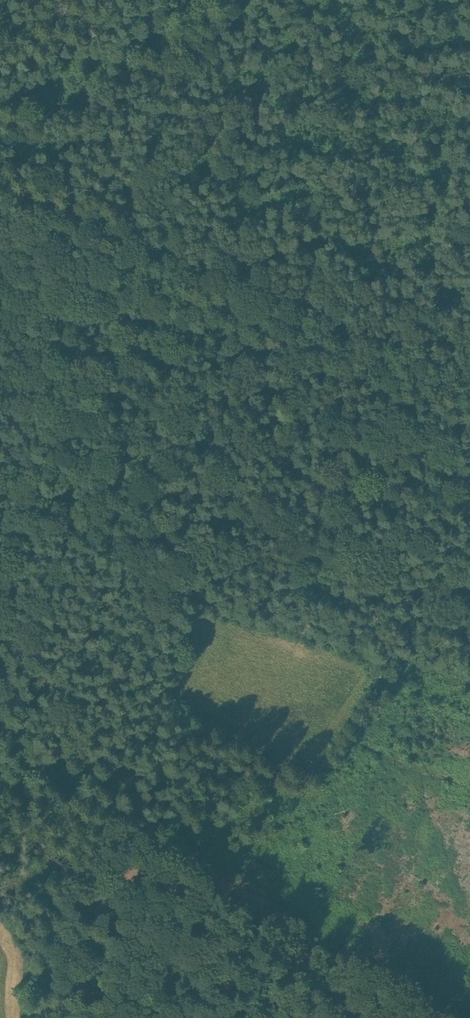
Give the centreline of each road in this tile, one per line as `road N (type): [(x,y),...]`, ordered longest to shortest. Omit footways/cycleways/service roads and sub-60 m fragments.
road 1 (track): [(0,498),(469,579)]
road 2 (track): [(469,364),(117,223)]
road 3 (track): [(0,510),(117,223)]
road 4 (track): [(117,223),(157,141),(187,49),(220,19),(226,0)]
road 5 (track): [(0,177),(117,223)]

